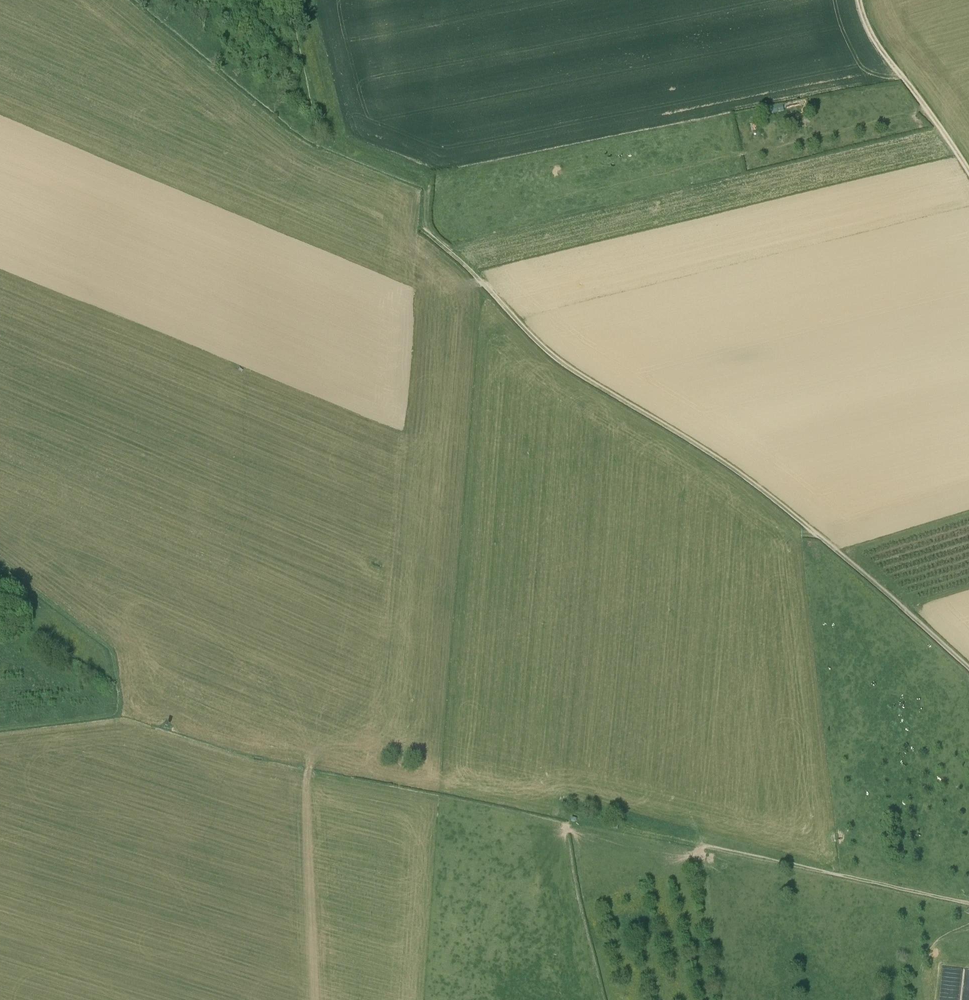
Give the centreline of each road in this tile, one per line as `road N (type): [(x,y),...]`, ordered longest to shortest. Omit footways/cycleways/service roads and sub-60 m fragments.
road 1 (track): [(425,191),(424,220),(435,240),(551,352),(774,497),(968,669)]
road 2 (track): [(968,172),(867,32),(859,0)]

